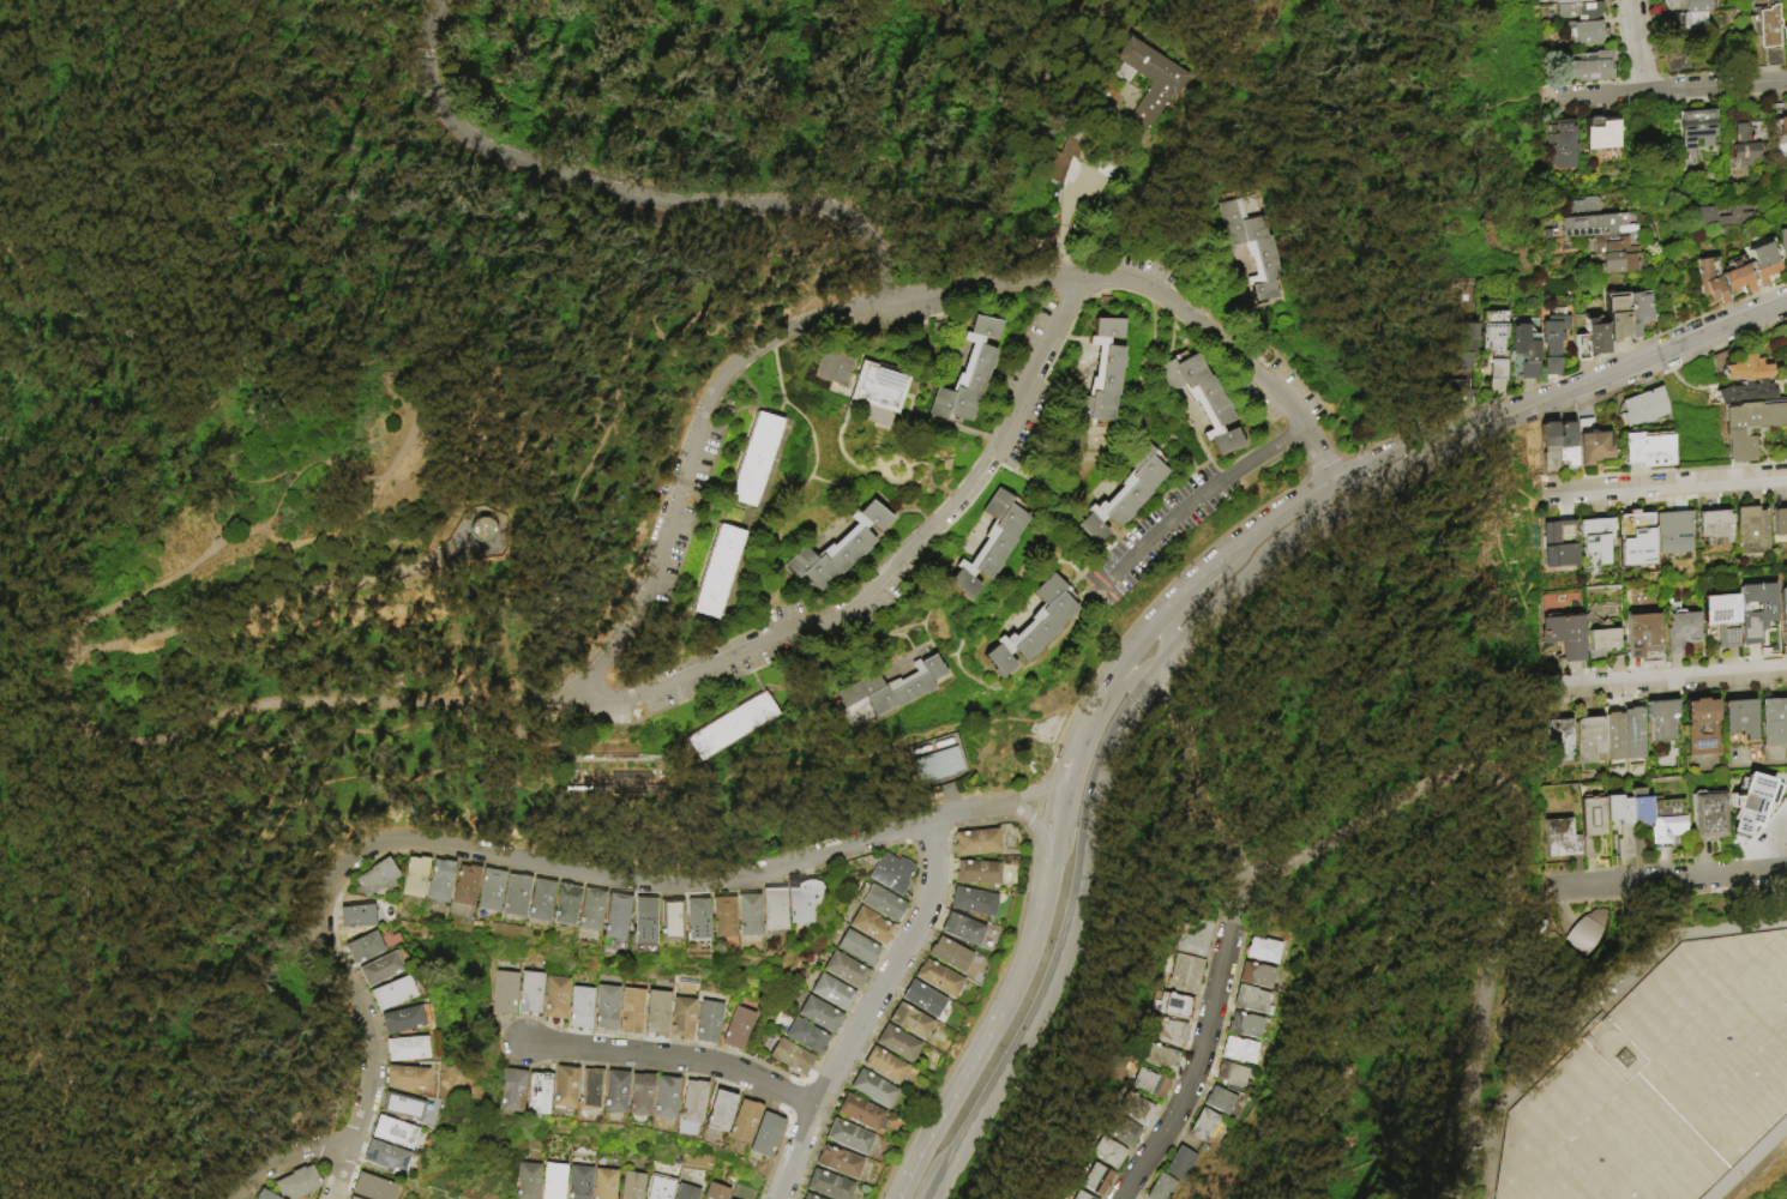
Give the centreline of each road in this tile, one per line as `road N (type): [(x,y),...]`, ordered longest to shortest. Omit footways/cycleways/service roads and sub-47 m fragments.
road 1 (residential): [(1305,432),(1183,305),(1118,272),(969,277),(826,305),(735,351),(716,376),(637,592),(585,679),(536,698),(451,703)]
road 2 (residential): [(1061,801),(1021,799),(928,819),(720,882),(673,885),(420,837),(384,839),(350,860),(324,915),(330,953),(367,1016),(368,1055),(326,1198)]
road 3 (residential): [(1077,270),(1072,300),(995,460),(865,598),(718,669),(631,699),(601,699),(585,679)]
road 4 (residential): [(886,290),(862,234),(818,207),(654,201),(485,149),(451,120),(426,65)]
road 5 (secondary): [(963,1139),(1052,978),(1094,784),(1123,718),(1163,659)]
road 6 (secondary): [(1061,801),(1025,968),(901,1198)]
road 7 (residential): [(928,819),(938,845),(926,909),(825,1083),(777,1198)]
road 8 (residential): [(1516,892),(1514,818),(1497,789),(1473,777),(1436,782),(1331,838),(1235,868)]
road 9 (secondary): [(1786,302),(1443,442)]
road 10 (residential): [(1119,1198),(1193,1073),(1237,899),(1235,868)]
road 11 (residential): [(525,1042),(714,1064),(814,1107)]
road 12 (residential): [(1786,477),(1533,498)]
road 13 (residential): [(1786,671),(1538,691)]
road 14 (secondary): [(1335,484),(1241,546),(1142,639)]
road 15 (residential): [(1786,80),(1541,97)]
road 16 (residential): [(1463,1128),(1516,892)]
road 17 (secondary): [(1163,659),(1219,598),(1343,501)]
road 18 (residential): [(1235,868),(1192,770),(1163,659)]
road 19 (residential): [(1741,874),(1545,890)]
road 20 (track): [(261,519),(288,534),(344,518),(371,495),(404,433)]
road 21 (residential): [(347,1144),(297,1149),(223,1198)]

